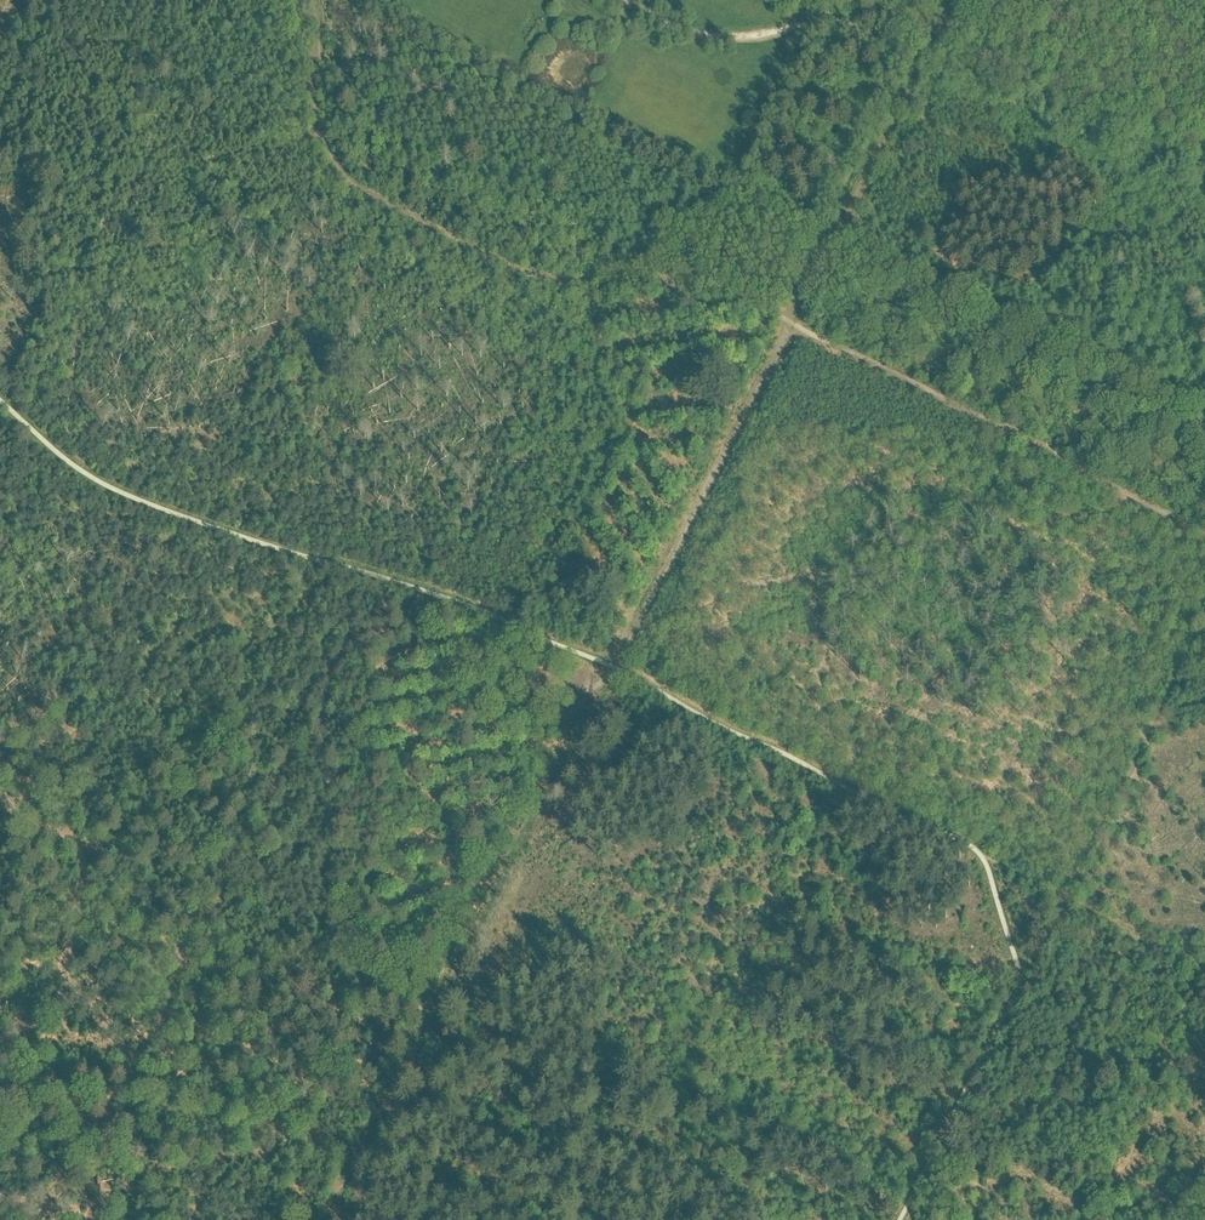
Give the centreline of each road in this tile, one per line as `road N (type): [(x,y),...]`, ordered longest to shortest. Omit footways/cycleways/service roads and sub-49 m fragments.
road 1 (track): [(792,322),(701,285),(521,273),(367,195),(339,175),(325,149),(319,56),(306,0)]
road 2 (track): [(325,1219),(428,1017),(205,914)]
road 3 (track): [(1204,536),(792,322)]
road 4 (track): [(613,667),(428,1017)]
road 5 (track): [(792,322),(613,667)]
road 6 (track): [(1065,898),(1204,623)]
road 7 (track): [(1065,898),(1204,967)]

